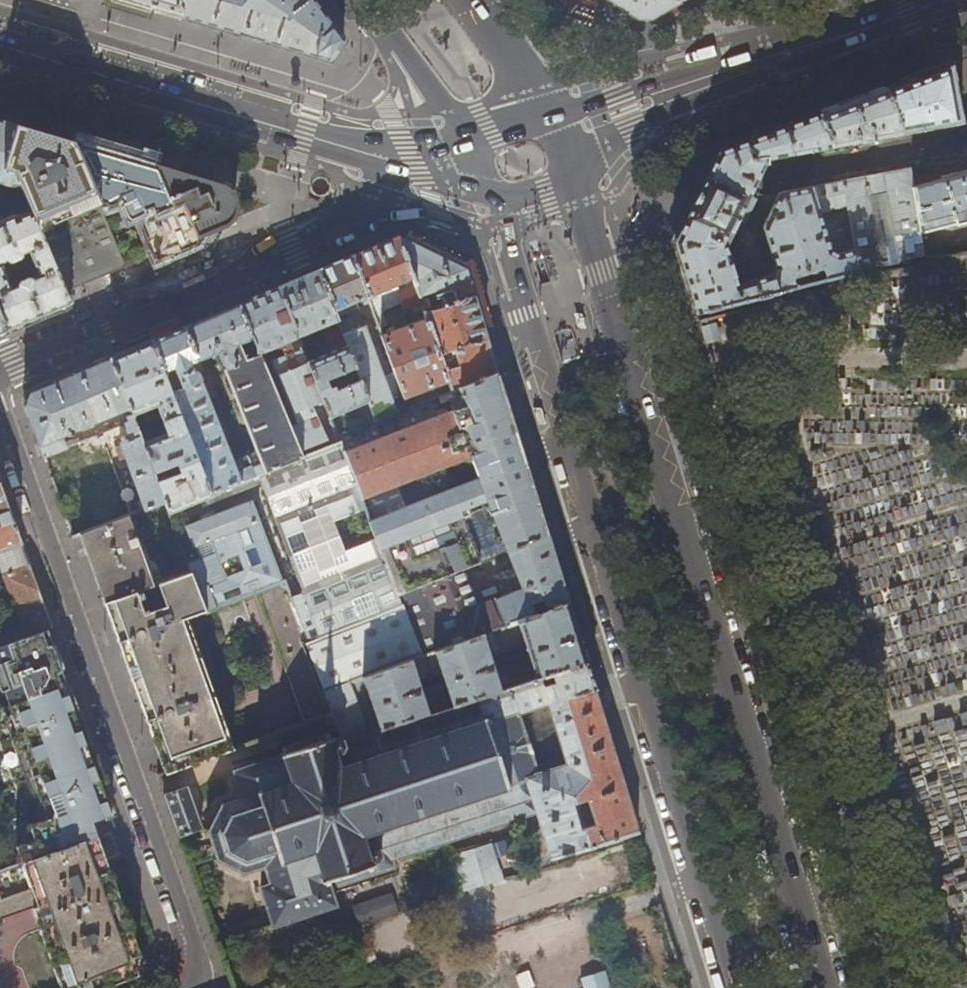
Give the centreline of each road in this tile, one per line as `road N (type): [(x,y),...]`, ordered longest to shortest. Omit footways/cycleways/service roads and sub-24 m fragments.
road 1 (primary): [(827,987),(573,175)]
road 2 (primary): [(492,194),(731,987)]
road 3 (residential): [(195,987),(196,955),(0,415)]
road 4 (residential): [(0,368),(352,221),(375,195),(384,159)]
road 5 (primary): [(0,43),(384,159)]
road 6 (primary): [(957,0),(757,60)]
road 7 (primary): [(368,0),(462,135)]
road 8 (primary): [(573,175),(702,78)]
road 9 (primary): [(702,78),(545,112)]
road 10 (primary): [(545,112),(472,0)]

